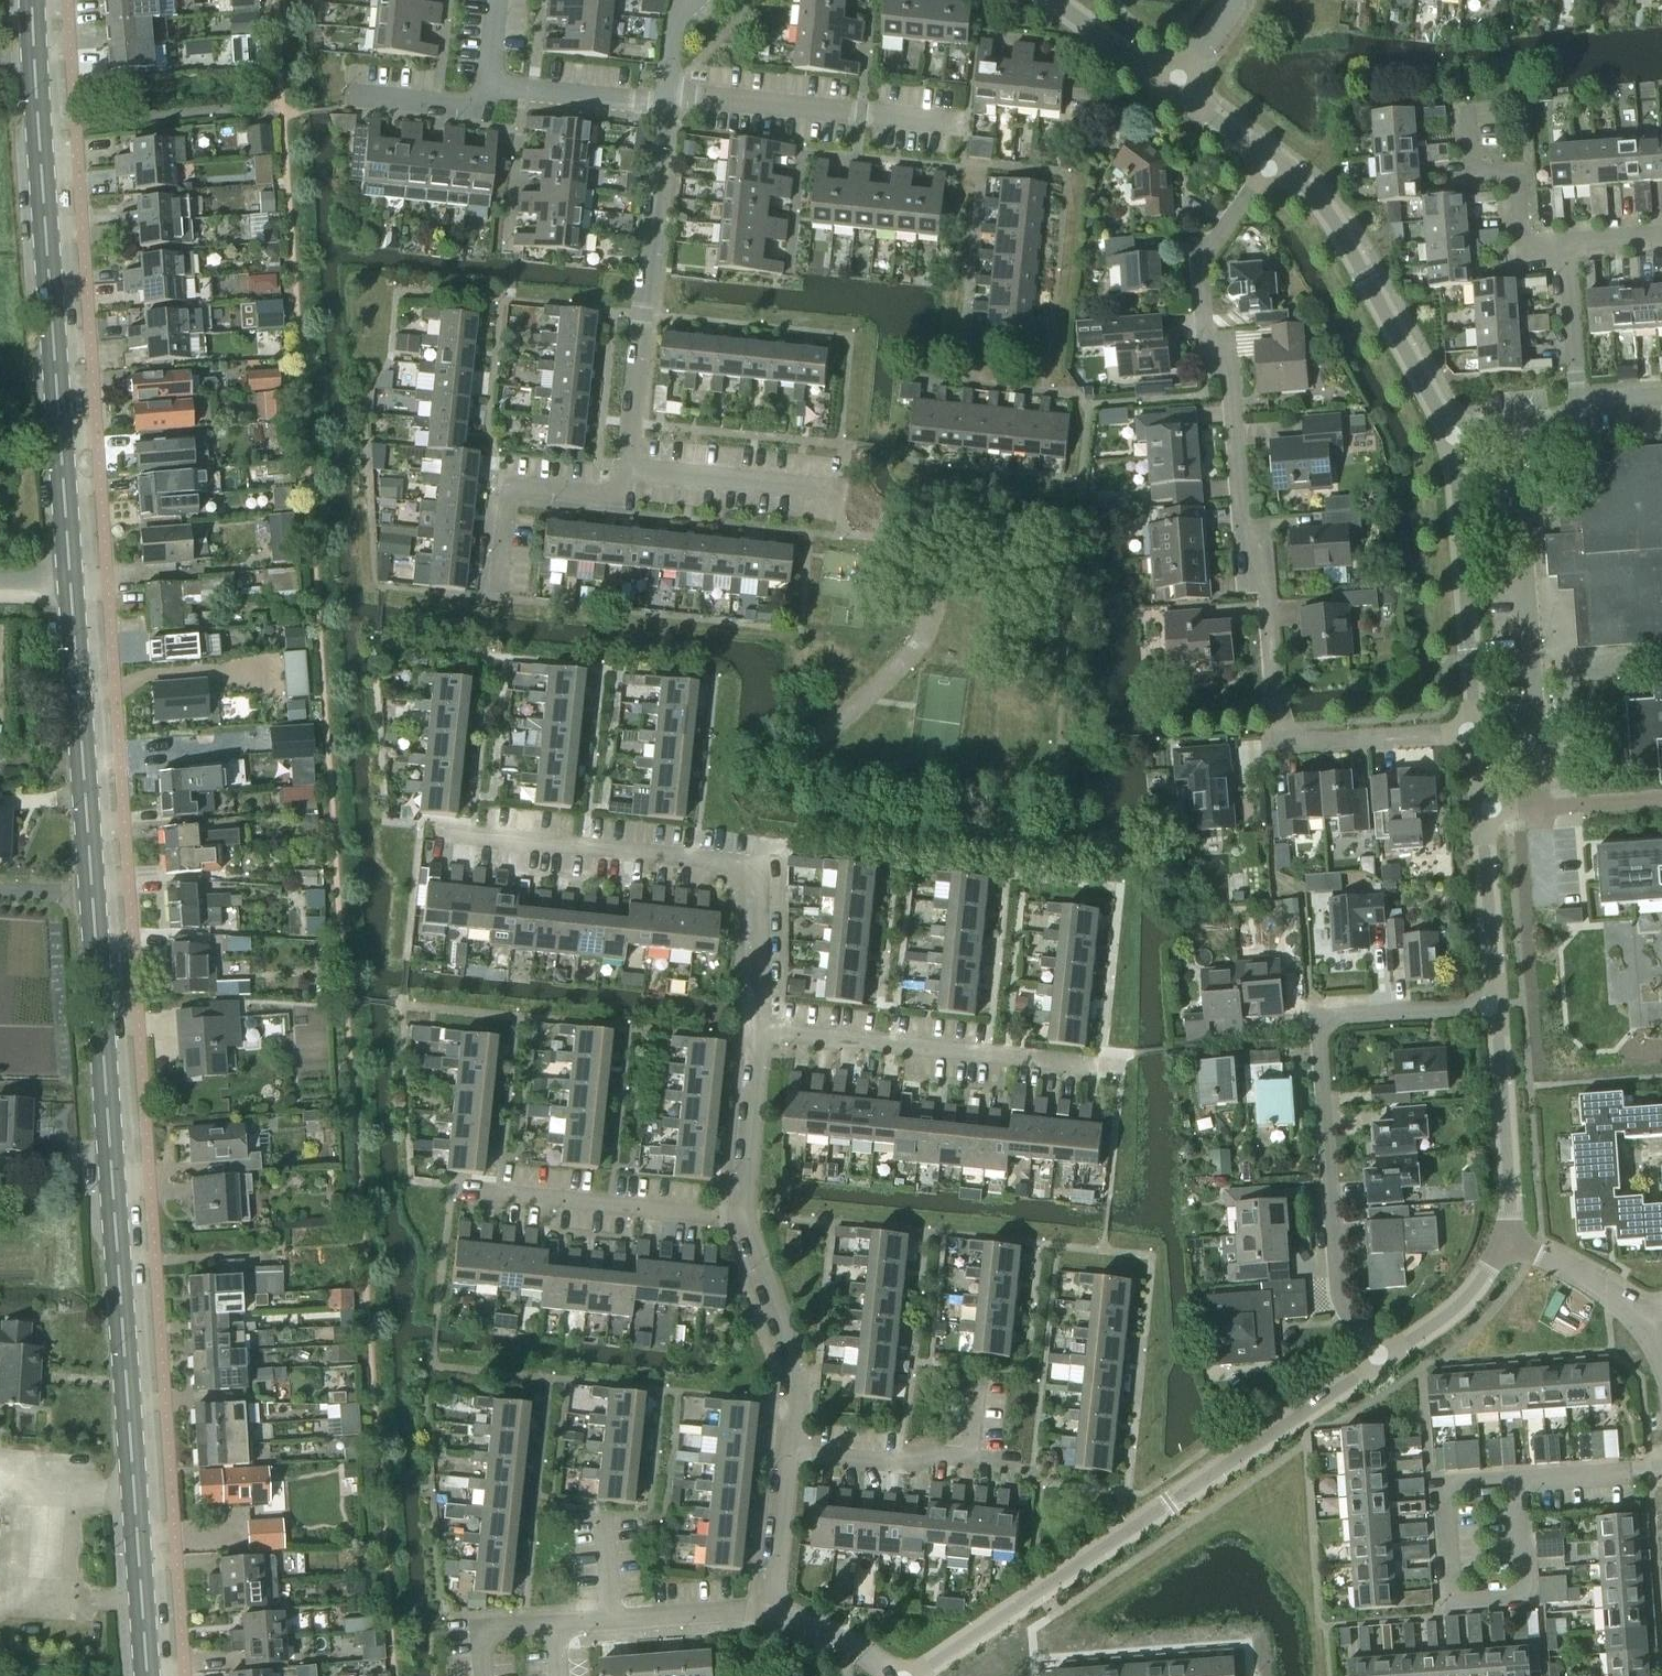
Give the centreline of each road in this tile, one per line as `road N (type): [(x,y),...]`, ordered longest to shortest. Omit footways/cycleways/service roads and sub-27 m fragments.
road 1 (secondary): [(147,1675),(33,0)]
road 2 (residential): [(1475,729),(1284,745),(1266,591),(1241,520),(1230,393),(1195,272),(1203,244),(1268,164)]
road 3 (tertiary): [(922,1675),(1384,1361)]
road 4 (residential): [(1384,1361),(1338,1290),(1315,1020),(1499,1003)]
road 5 (residential): [(625,475),(665,98)]
road 6 (residential): [(1092,1060),(755,1025)]
road 7 (residential): [(441,834),(760,863)]
road 8 (tertiary): [(1268,164),(1308,195),(1341,238),(1441,423)]
road 9 (tertiary): [(1441,423),(1475,729)]
road 10 (residential): [(665,98),(966,126)]
road 11 (residential): [(1516,1478),(1524,1583),(1516,1593),(1459,1596),(1451,1587),(1443,1493)]
road 12 (residential): [(468,1187),(741,1212)]
road 13 (residential): [(492,597),(503,485),(622,496),(625,475)]
road 14 (residential): [(790,1451),(791,1350),(741,1212)]
road 15 (tertiary): [(1507,1239),(1514,1151),(1499,1003)]
road 16 (residential): [(625,475),(849,495)]
road 17 (residential): [(1565,241),(1523,236),(1516,172),(1473,170),(1467,109)]
road 18 (tertiary): [(1499,1003),(1485,808)]
road 19 (residential): [(741,1212),(755,1025)]
road 20 (residential): [(790,1451),(901,1463),(932,1446),(972,1448)]
road 21 (residential): [(486,78),(665,98)]
road 22 (residential): [(1485,808),(1661,796)]
road 23 (tertiary): [(1384,1361),(1466,1299),(1507,1239)]
road 24 (residential): [(1580,409),(1565,241)]
road 25 (residential): [(771,1613),(790,1451)]
road 26 (residential): [(755,1025),(760,863)]
road 27 (residential): [(1648,1315),(1507,1239)]
road 28 (residential): [(612,1620),(771,1613)]
road 29 (tertiary): [(1055,0),(1173,86)]
road 30 (residential): [(1661,1469),(1516,1478)]
road 31 (residential): [(369,98),(482,109),(486,78)]
road 32 (residential): [(898,1675),(847,1639),(771,1613)]
road 33 (residential): [(1441,423),(1580,409)]
road 34 (tertiary): [(1173,86),(1268,164)]
road 35 (residential): [(485,1675),(482,1628),(557,1624)]

